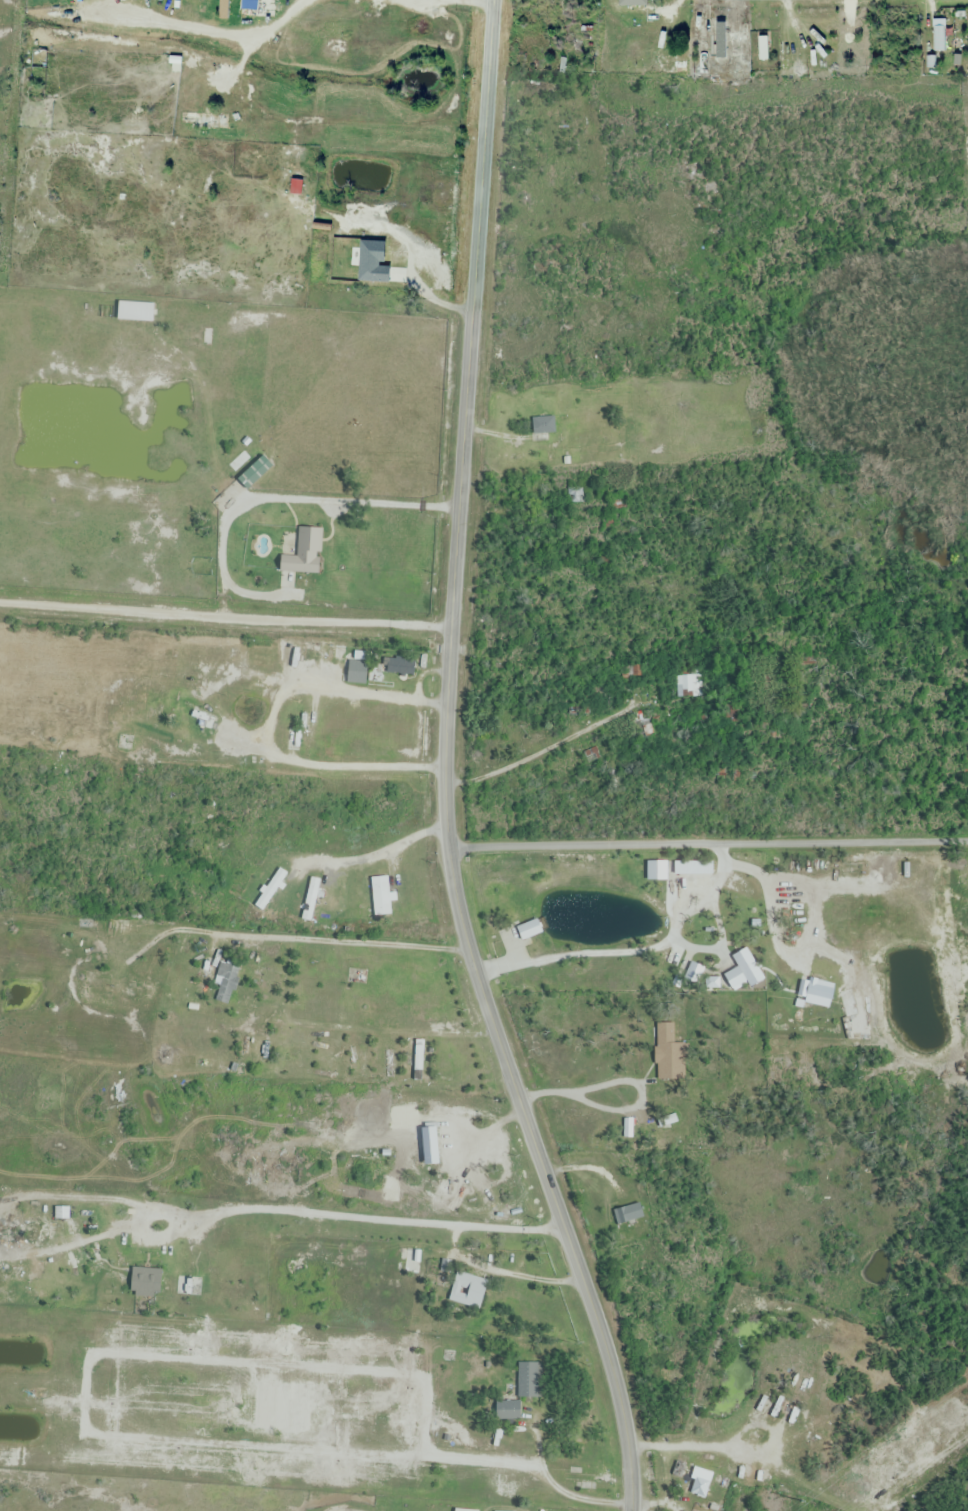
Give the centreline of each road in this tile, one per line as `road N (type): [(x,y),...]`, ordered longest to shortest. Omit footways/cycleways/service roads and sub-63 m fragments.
road 1 (tertiary): [(492,0),(450,770),(453,844),(489,1000),(615,1364),(630,1419),(638,1510)]
road 2 (residential): [(453,844),(967,841)]

